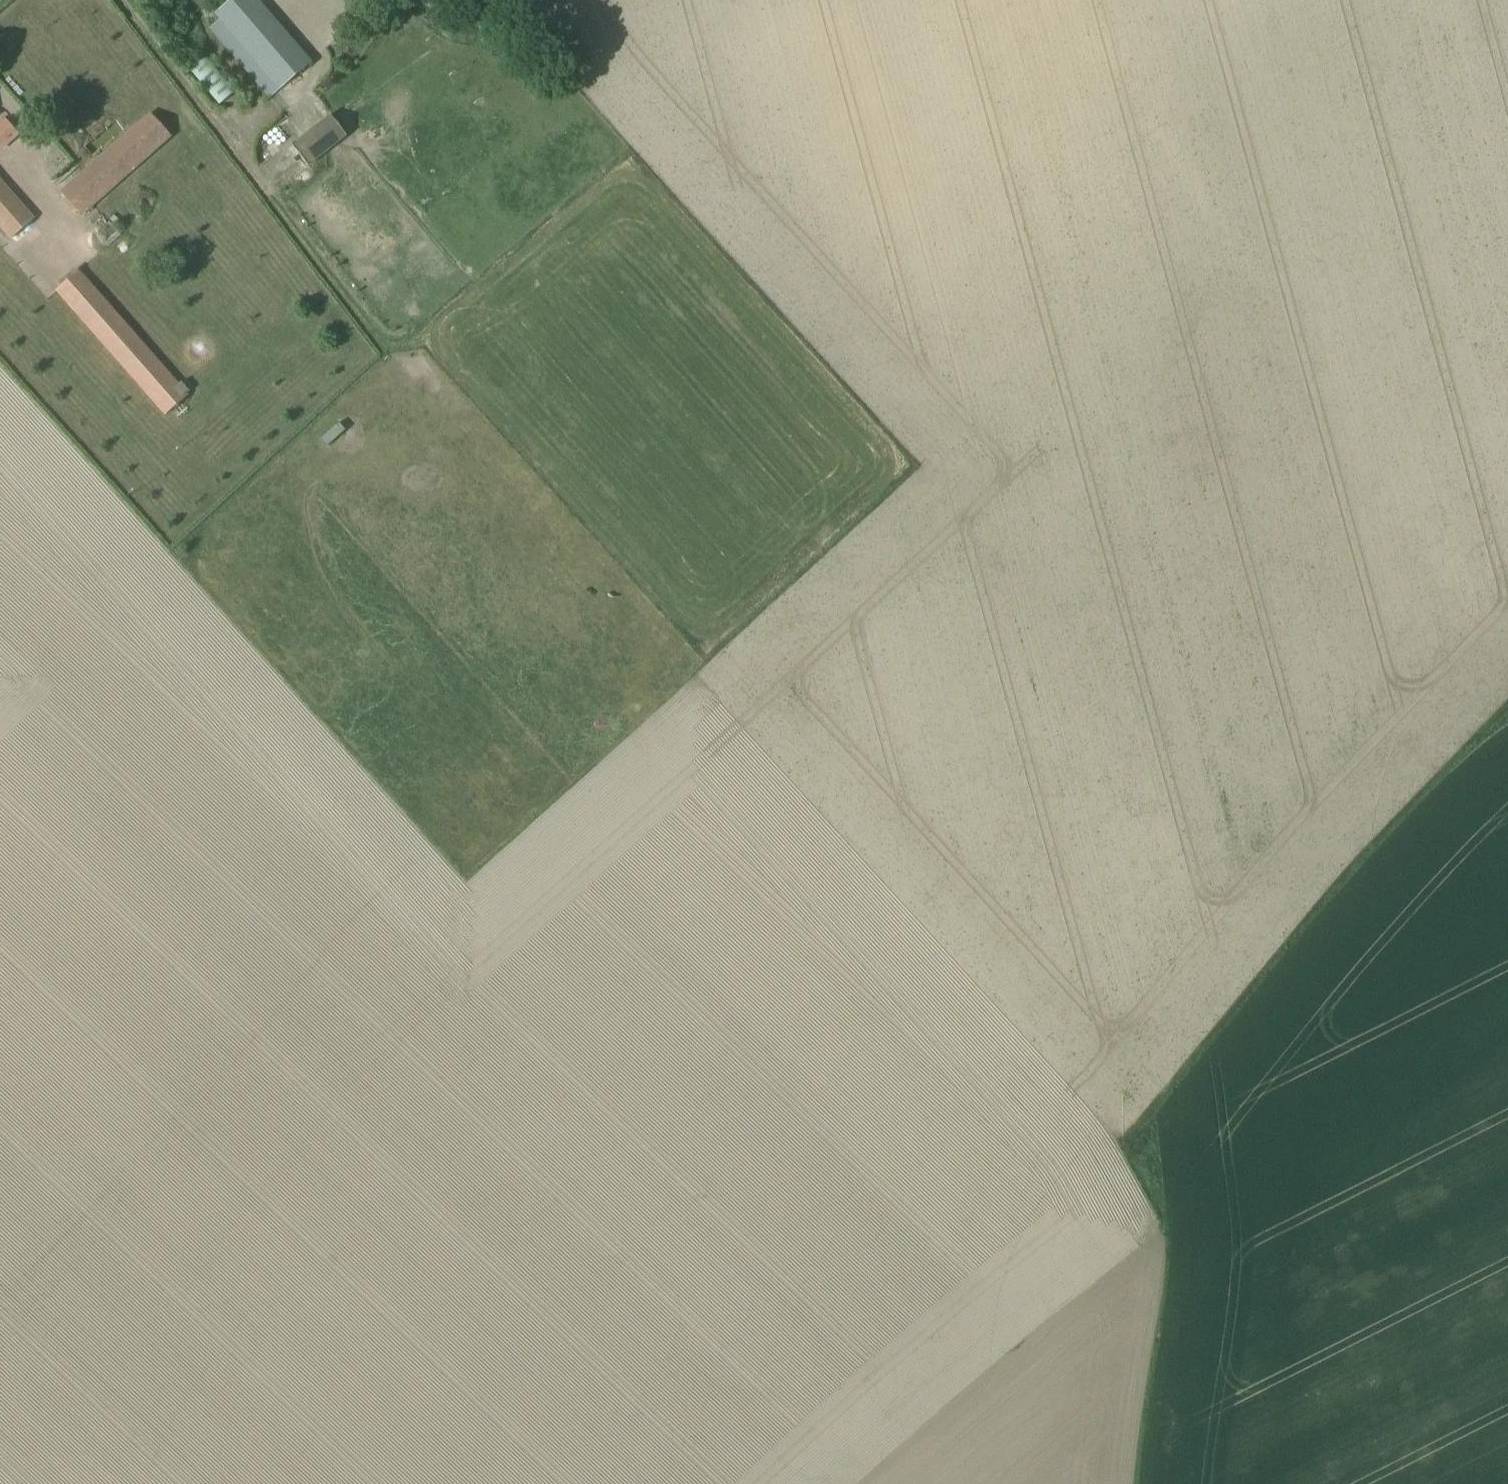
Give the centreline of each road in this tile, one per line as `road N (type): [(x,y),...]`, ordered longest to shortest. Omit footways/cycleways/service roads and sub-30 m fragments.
road 1 (track): [(1507,1052),(1181,1305),(1148,1483)]

